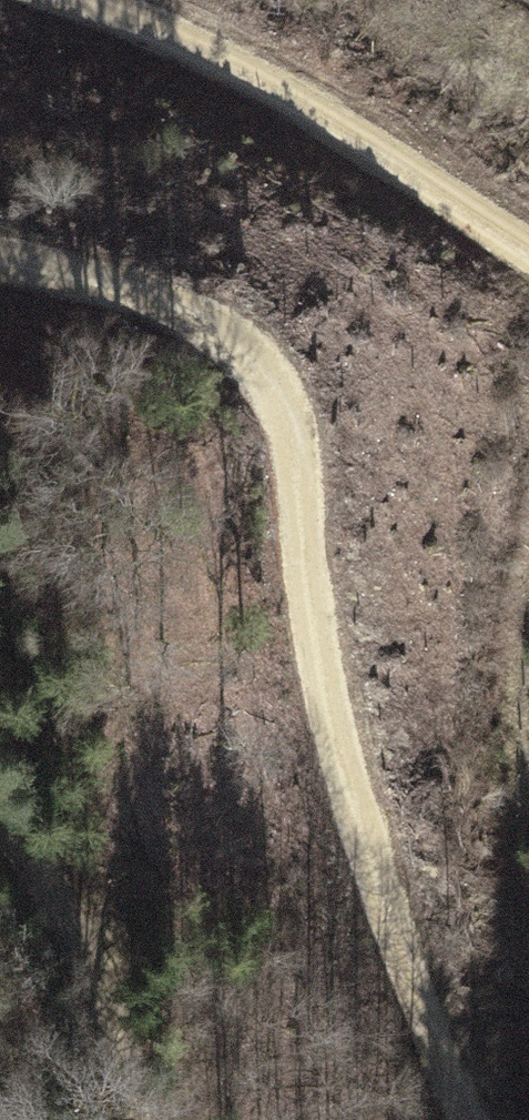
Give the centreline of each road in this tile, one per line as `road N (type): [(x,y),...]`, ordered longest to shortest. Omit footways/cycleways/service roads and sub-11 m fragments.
road 1 (track): [(465,1119),(353,811),(287,429),(238,351),(150,305),(0,276)]
road 2 (track): [(528,251),(200,26),(125,0)]
road 3 (track): [(0,818),(93,1034),(108,1119)]

